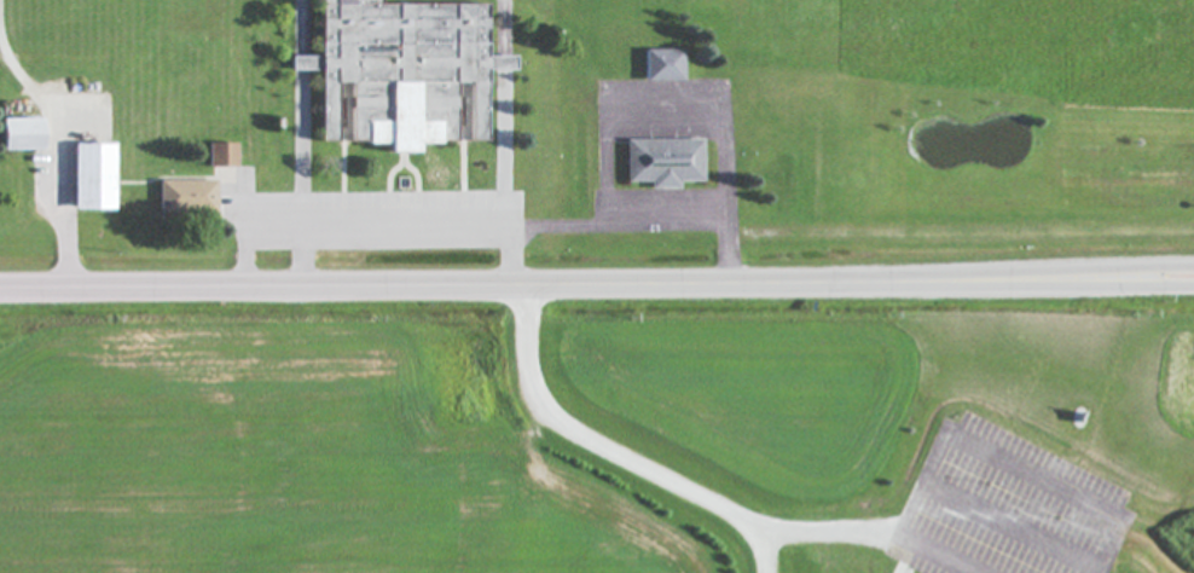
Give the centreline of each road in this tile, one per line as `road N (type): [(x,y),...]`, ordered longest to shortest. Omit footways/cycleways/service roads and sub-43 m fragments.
road 1 (primary): [(997,278),(0,285)]
road 2 (primary): [(1193,263),(997,278)]
road 3 (primary): [(997,278),(1193,283)]

